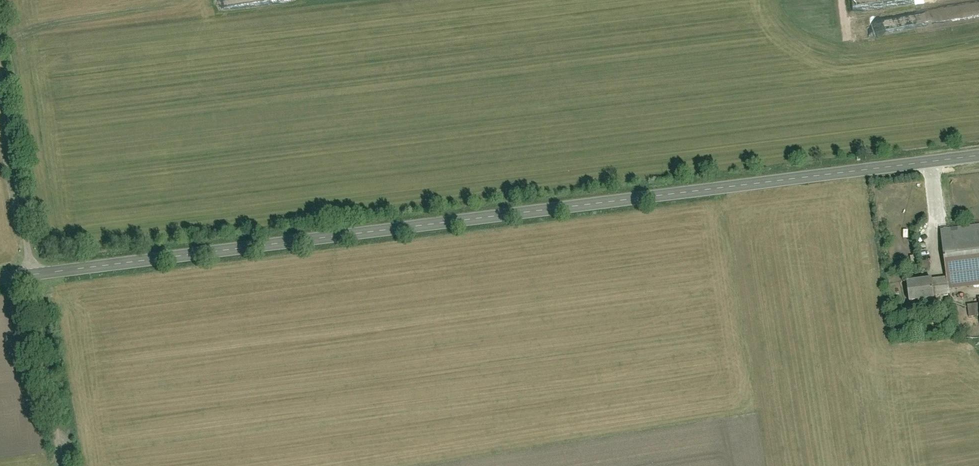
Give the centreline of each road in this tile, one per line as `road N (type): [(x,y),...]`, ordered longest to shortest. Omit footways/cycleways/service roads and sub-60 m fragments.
road 1 (tertiary): [(30,277),(978,157)]
road 2 (residential): [(0,87),(30,277)]
road 3 (track): [(62,465),(30,277)]

